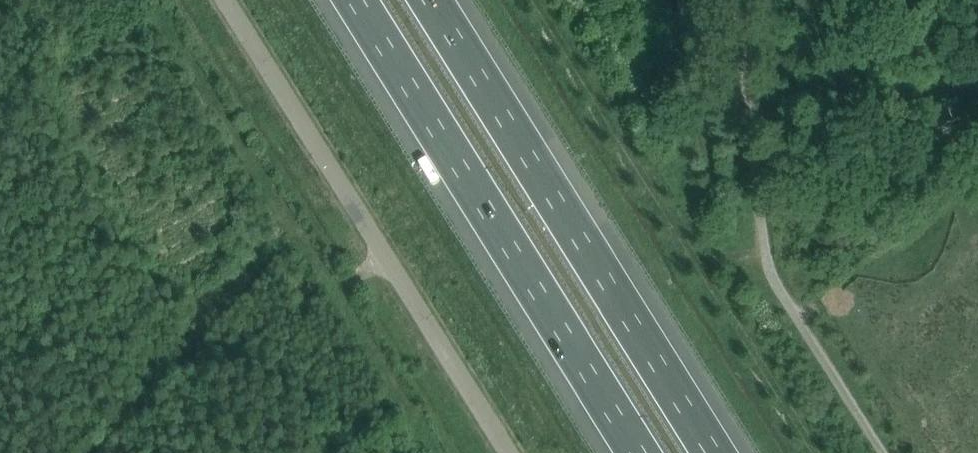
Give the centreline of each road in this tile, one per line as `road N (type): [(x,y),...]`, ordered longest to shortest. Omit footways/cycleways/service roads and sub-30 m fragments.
road 1 (motorway): [(716,452),(432,0)]
road 2 (motorway): [(357,0),(640,452)]
road 3 (unclassified): [(506,452),(225,0)]
road 4 (track): [(895,452),(766,254),(736,0)]

